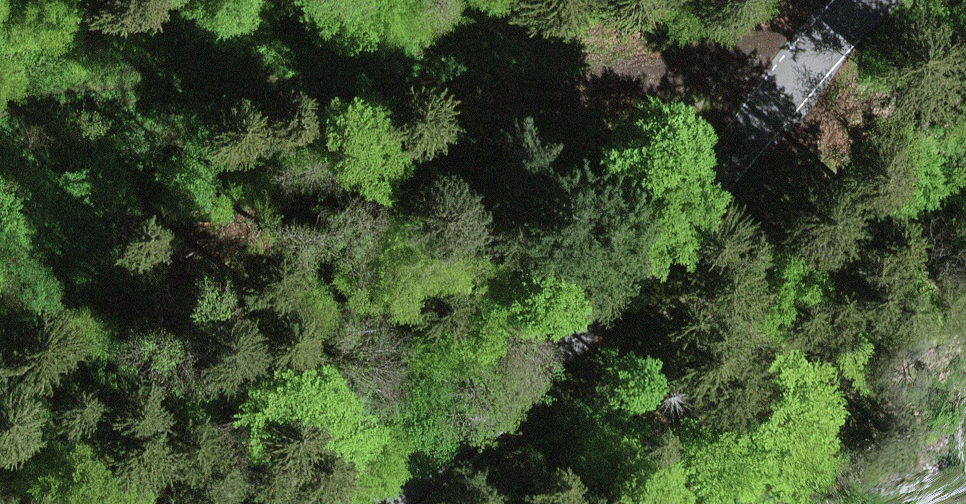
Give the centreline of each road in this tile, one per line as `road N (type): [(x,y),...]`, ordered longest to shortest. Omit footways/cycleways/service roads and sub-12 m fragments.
road 1 (track): [(818,60),(719,67),(597,96),(518,104),(440,94),(123,88),(0,102)]
road 2 (tertiary): [(371,503),(616,287),(869,0)]

